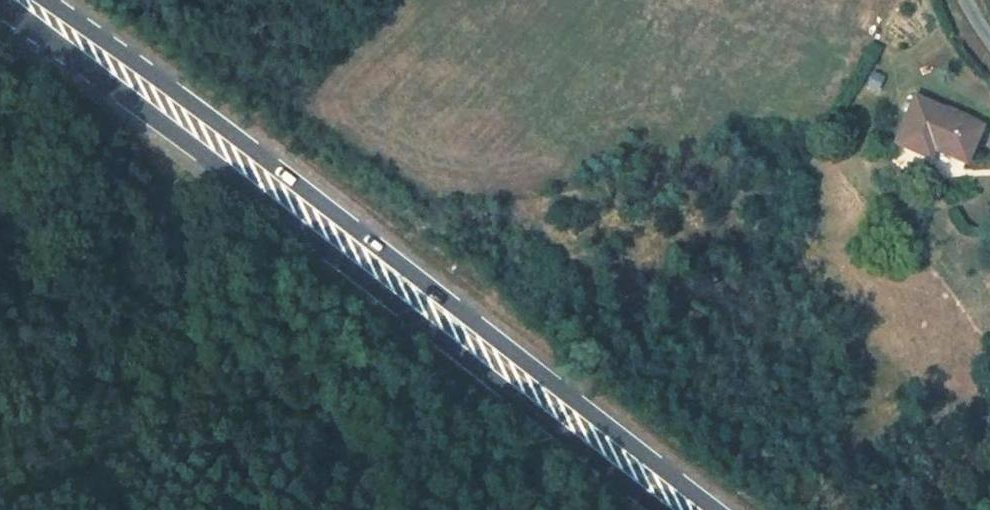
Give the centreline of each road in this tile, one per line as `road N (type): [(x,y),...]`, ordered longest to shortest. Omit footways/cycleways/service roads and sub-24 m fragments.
road 1 (primary): [(723,509),(424,278),(30,0)]
road 2 (primary): [(3,0),(659,509)]

